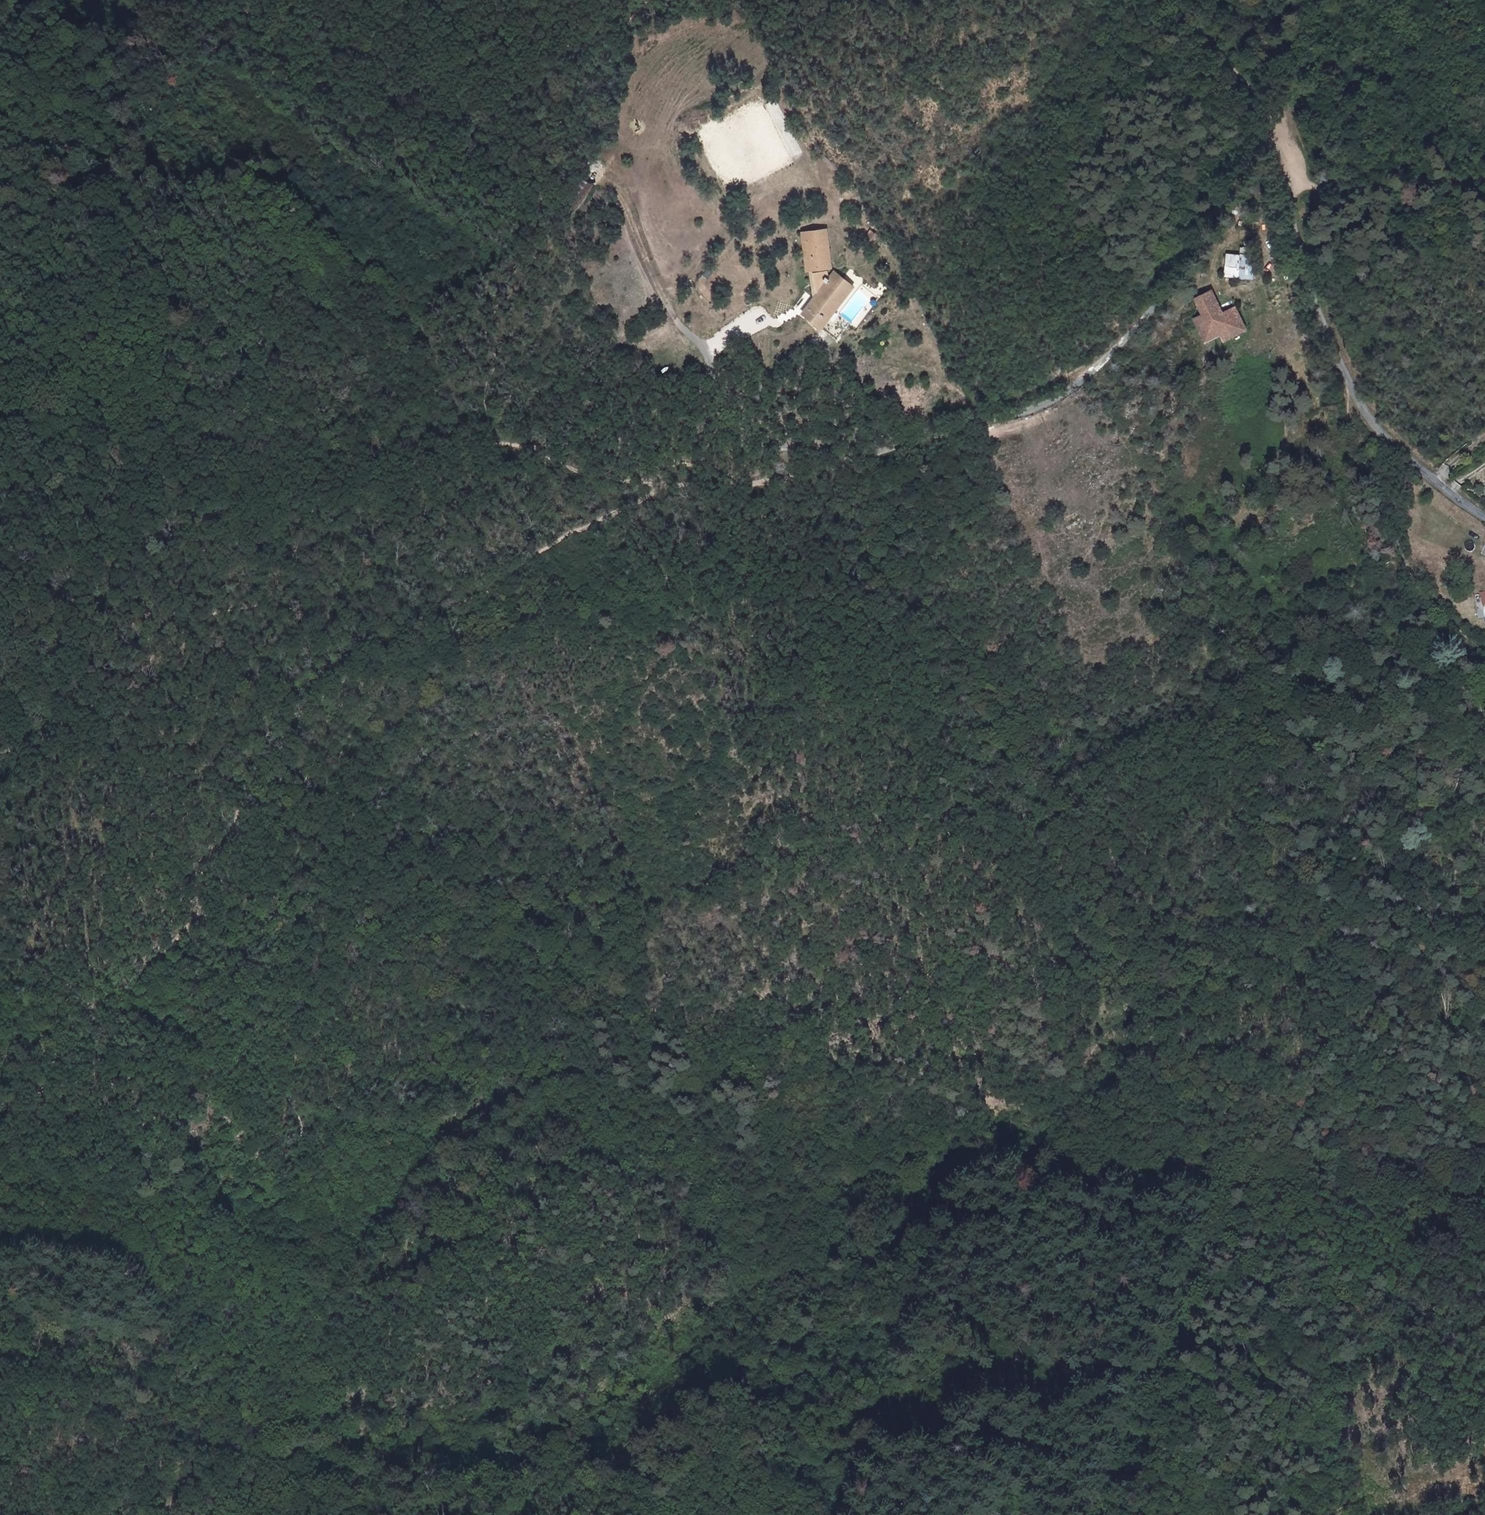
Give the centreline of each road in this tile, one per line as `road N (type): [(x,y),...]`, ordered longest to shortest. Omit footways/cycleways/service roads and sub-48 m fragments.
road 1 (track): [(0,1094),(44,1046),(132,989),(200,912),(205,873),(279,734),(356,660),(670,473),(856,458),(1030,412),(1070,388),(1190,254),(1272,125)]
road 2 (unclassified): [(1484,520),(1381,438),(1351,391),(1292,222)]
road 3 (track): [(1175,0),(1272,125)]

